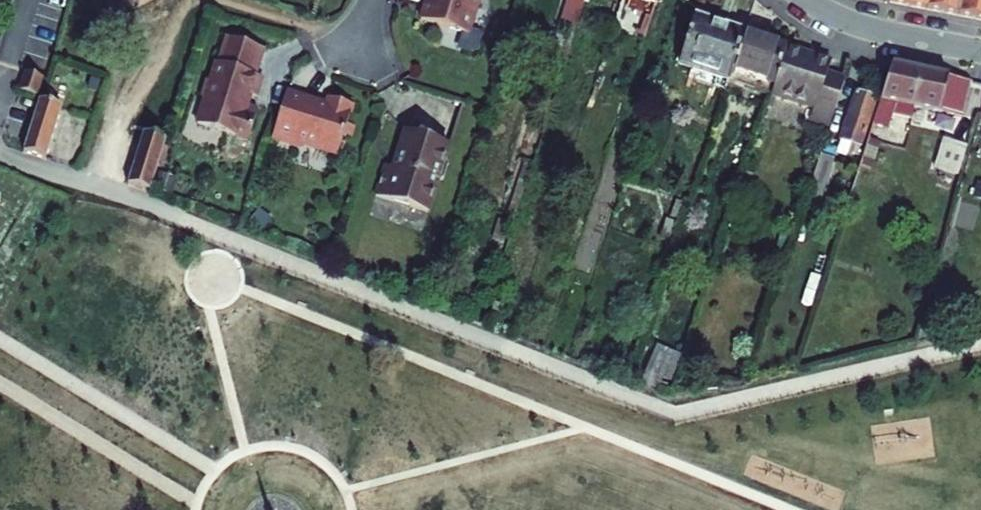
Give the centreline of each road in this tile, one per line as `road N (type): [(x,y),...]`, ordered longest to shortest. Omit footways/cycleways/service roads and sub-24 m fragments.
road 1 (residential): [(807,0),(858,26),(980,51)]

